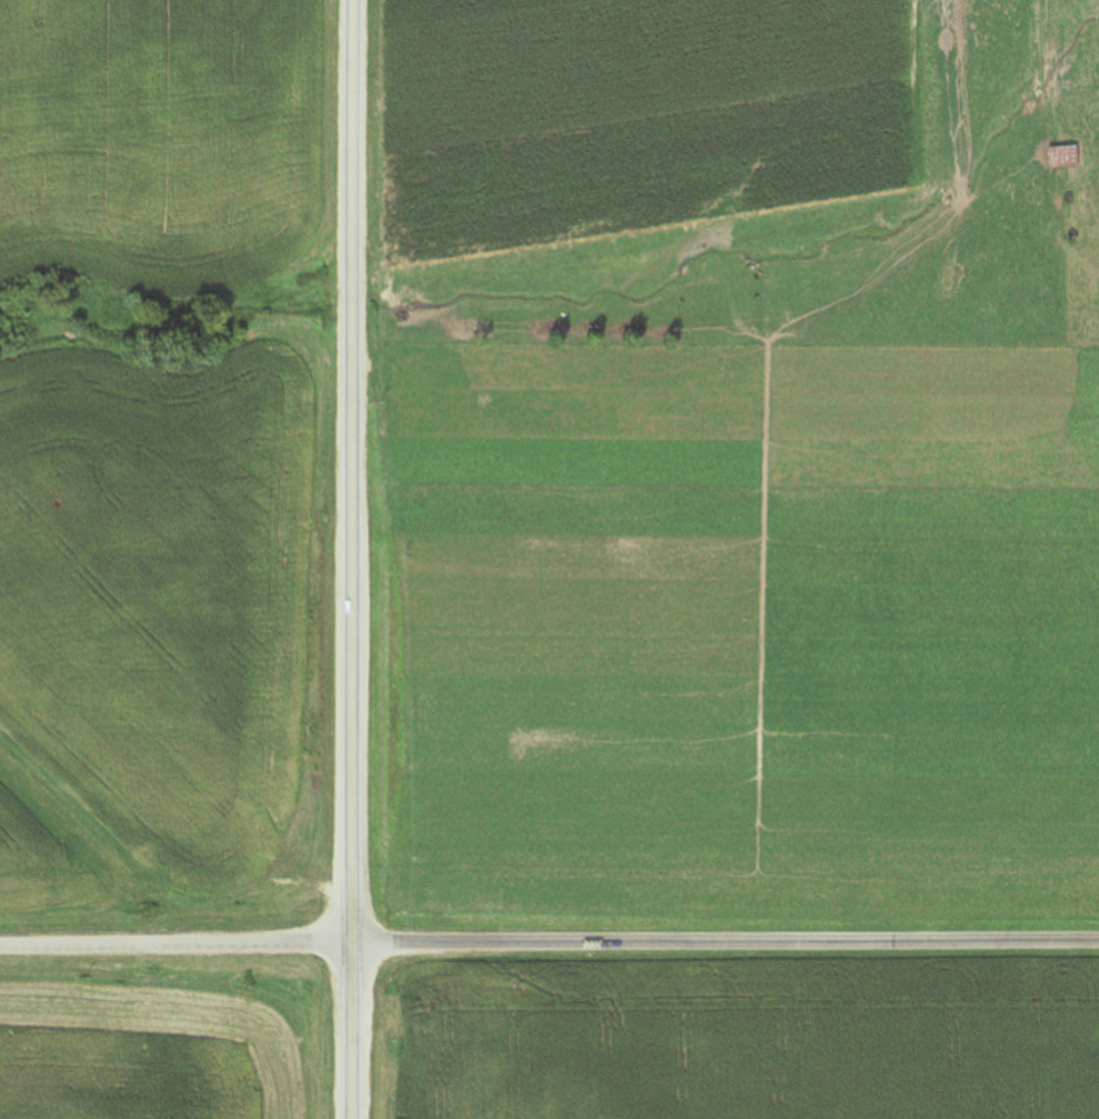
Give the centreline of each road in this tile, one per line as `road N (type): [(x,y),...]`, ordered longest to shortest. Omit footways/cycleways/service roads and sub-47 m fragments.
road 1 (primary): [(349,1118),(351,0)]
road 2 (residential): [(0,948),(1098,941)]

